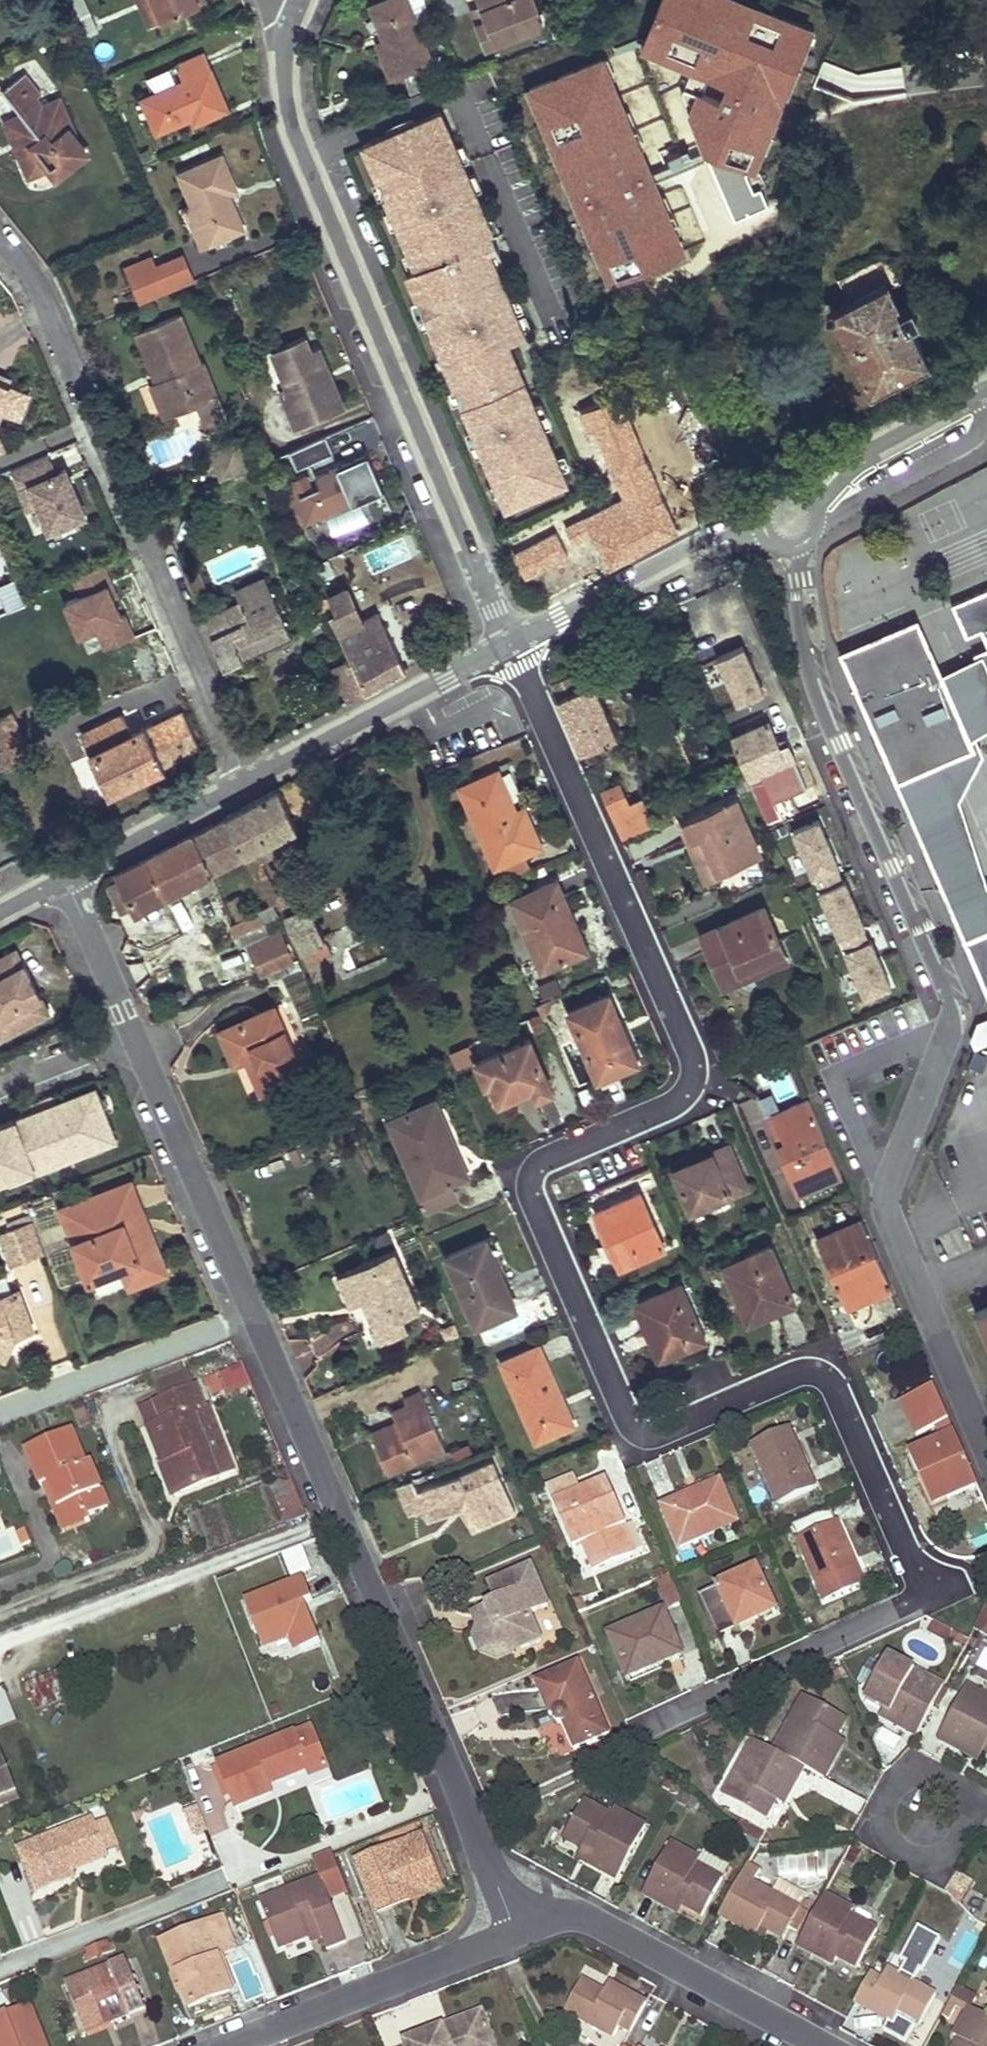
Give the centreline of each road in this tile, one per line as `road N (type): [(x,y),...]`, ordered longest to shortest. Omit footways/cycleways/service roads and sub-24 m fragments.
road 1 (residential): [(660,1720),(905,1606),(919,1590),(832,1382),(806,1371),(657,1434),(630,1426),(530,1189),(542,1161),(679,1102),(695,1066),(510,641)]
road 2 (residential): [(986,1446),(886,1198),(944,1043),(947,993),(816,693),(790,518)]
road 3 (residential): [(510,641),(288,110),(291,44),(303,12)]
road 4 (residential): [(513,1932),(474,1820),(254,1314)]
road 5 (residential): [(0,248),(59,341),(234,794)]
road 6 (residential): [(513,1932),(554,1920),(607,1928),(837,2045)]
road 7 (residential): [(254,1314),(129,1015)]
road 8 (residential): [(234,794),(510,641)]
road 9 (residential): [(224,2045),(513,1932)]
road 10 (residential): [(510,641),(719,531),(790,518)]
road 11 (residential): [(0,1414),(254,1314)]
road 12 (residential): [(986,1803),(939,1773),(913,1772),(895,1784),(882,1810),(886,1834),(912,1855),(939,1853),(975,1818)]
road 13 (residential): [(220,1881),(0,1968)]
road 14 (residential): [(790,518),(848,461),(986,392)]
road 15 (residential): [(71,875),(234,794)]
road 16 (residential): [(129,1015),(71,875)]
road 17 (residential): [(129,1015),(0,1080)]

